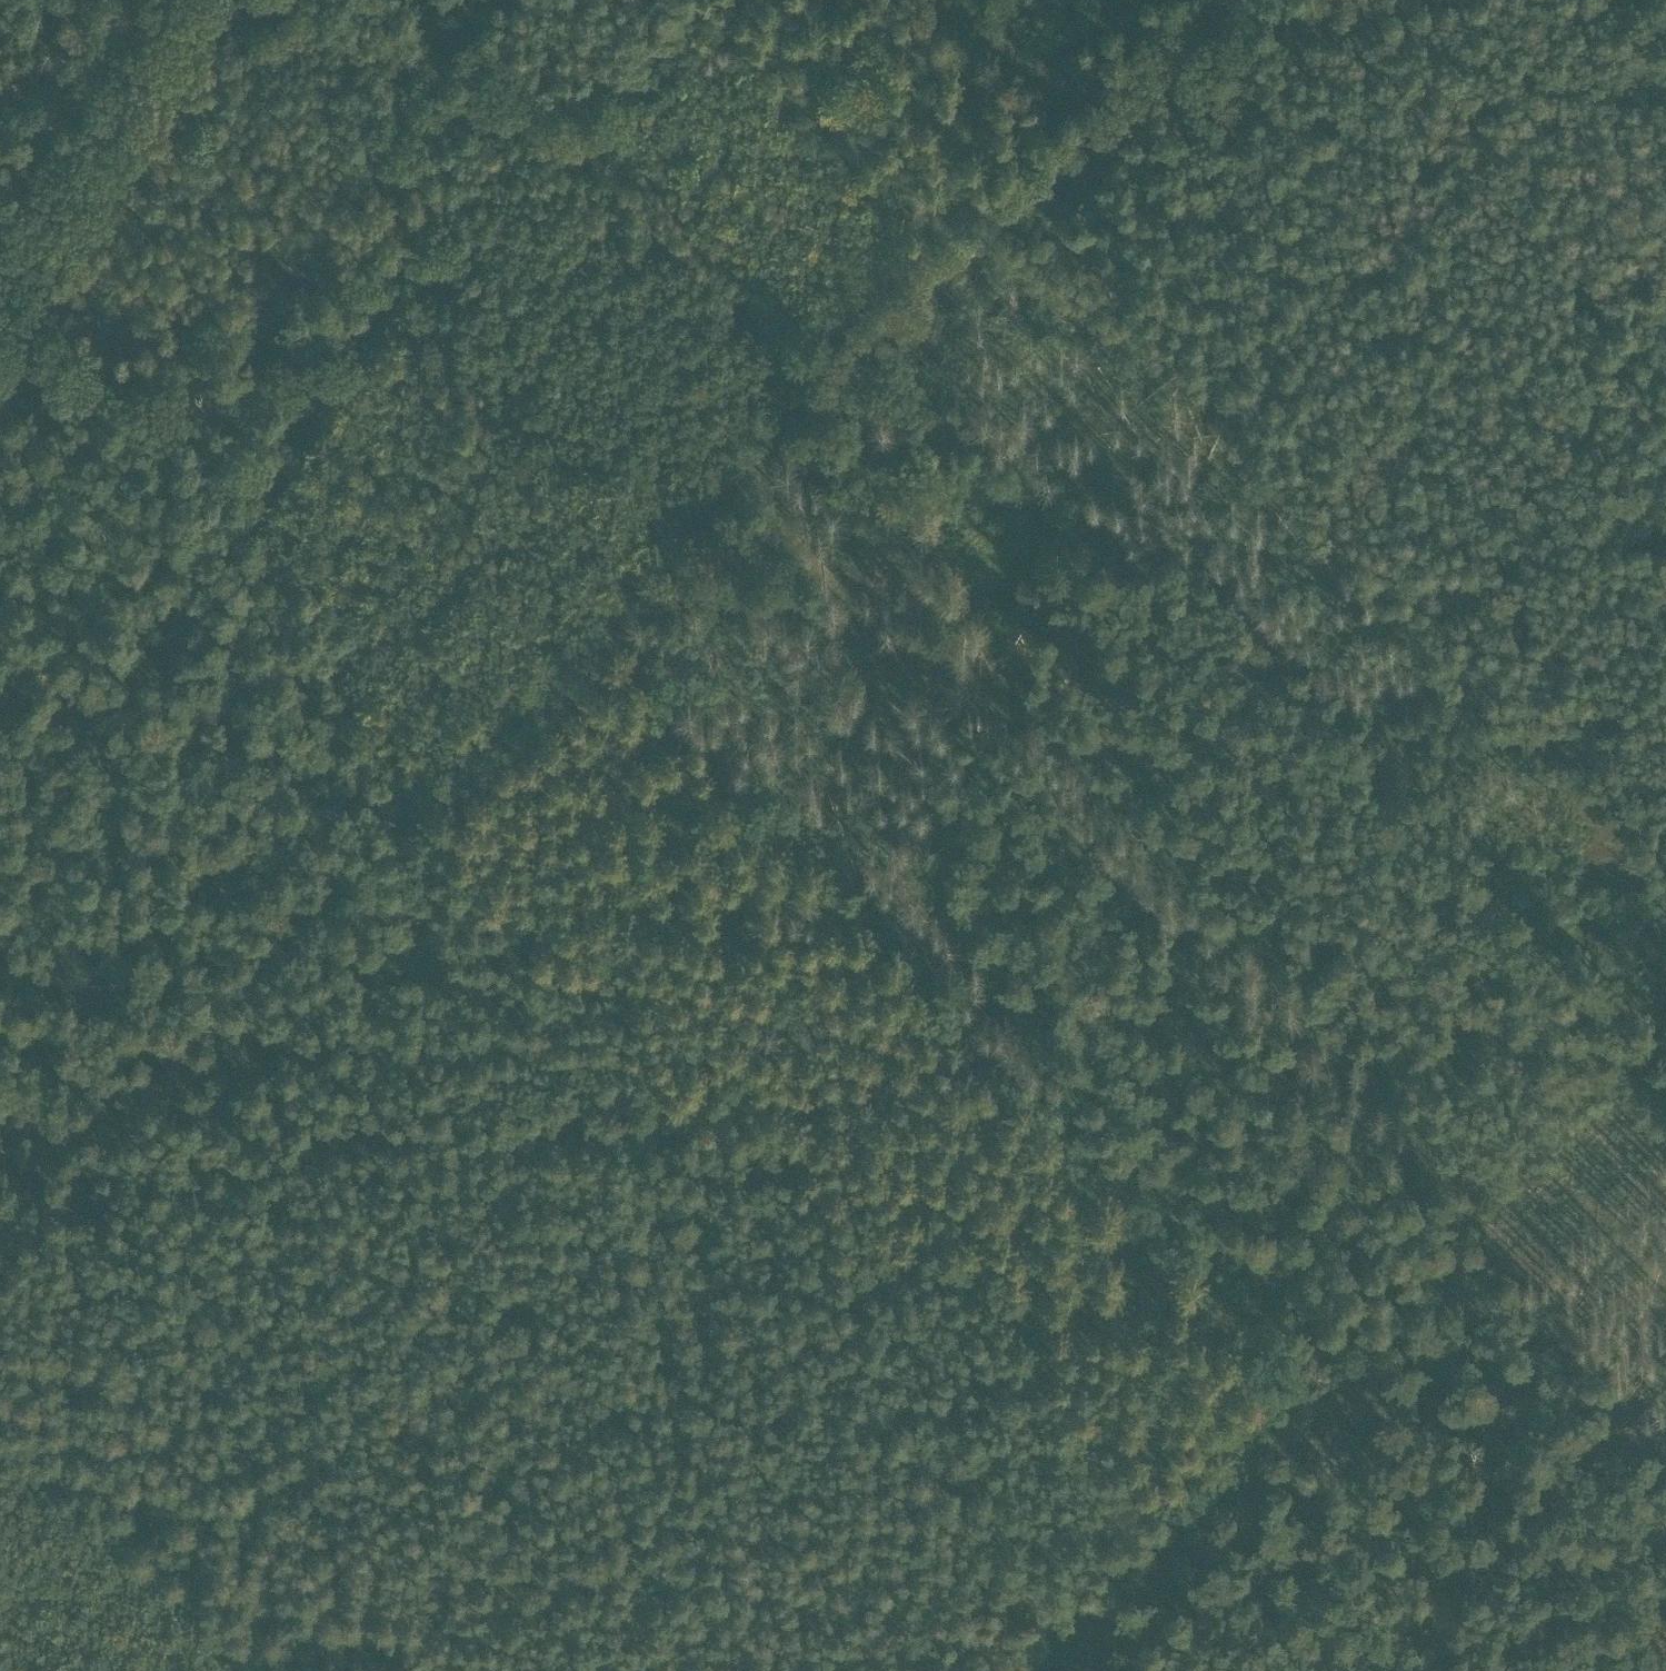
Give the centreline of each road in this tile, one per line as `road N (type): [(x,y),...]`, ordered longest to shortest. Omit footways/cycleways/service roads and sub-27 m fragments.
road 1 (track): [(1230,0),(0,1209)]
road 2 (track): [(824,400),(576,127),(441,0)]
road 3 (track): [(759,464),(799,543),(899,647),(965,698),(1016,721),(1140,753),(1176,753)]
road 4 (track): [(0,334),(212,0)]
road 5 (track): [(0,110),(129,37),(107,0)]

